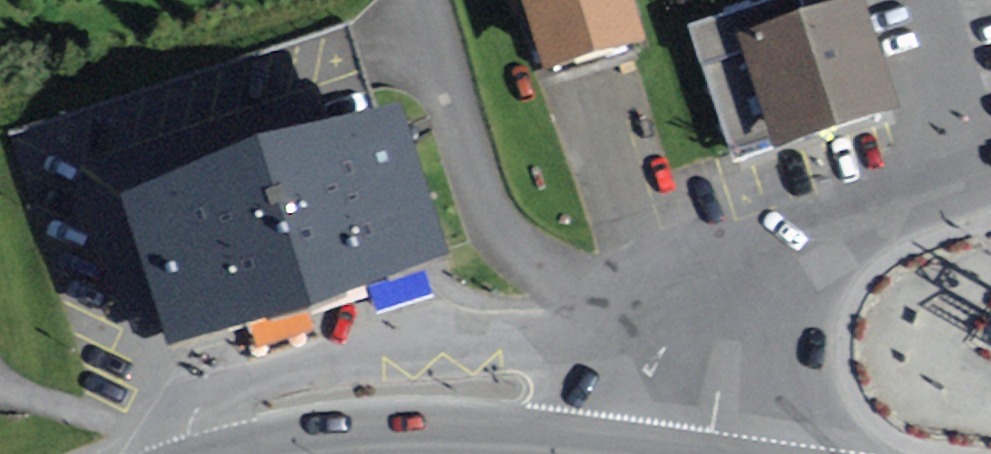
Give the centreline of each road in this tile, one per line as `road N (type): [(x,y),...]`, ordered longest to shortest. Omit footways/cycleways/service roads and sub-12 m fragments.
road 1 (residential): [(432,0),(498,224),(712,331)]
road 2 (secondary): [(651,453),(404,429),(237,453)]
road 3 (residential): [(712,331),(733,297),(886,196),(990,170)]
road 4 (residential): [(711,453),(712,331)]

